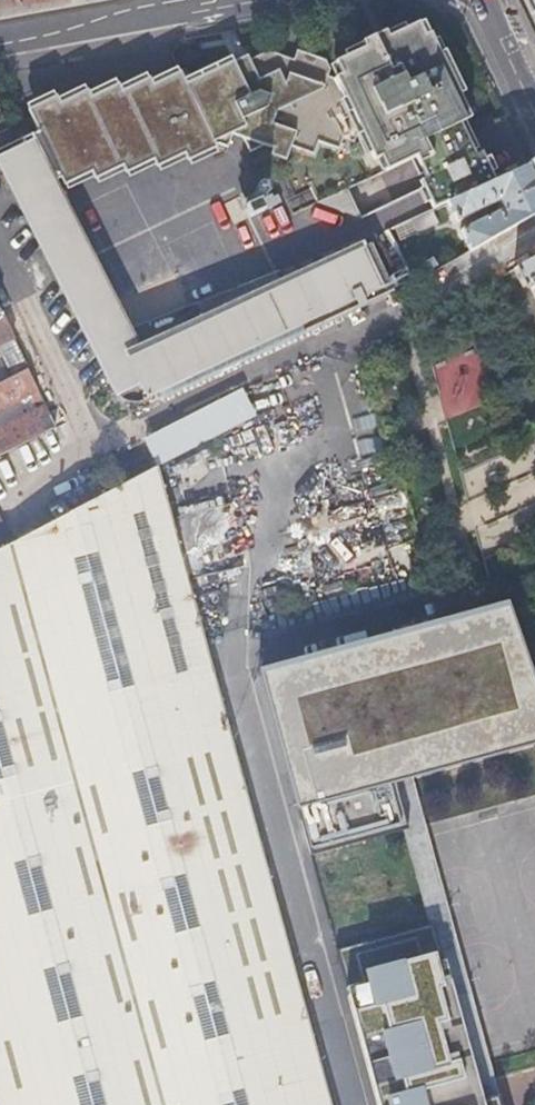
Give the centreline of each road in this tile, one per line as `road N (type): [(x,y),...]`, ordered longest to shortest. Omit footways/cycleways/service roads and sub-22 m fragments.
road 1 (residential): [(222,631),(352,1104)]
road 2 (residential): [(0,39),(223,0)]

